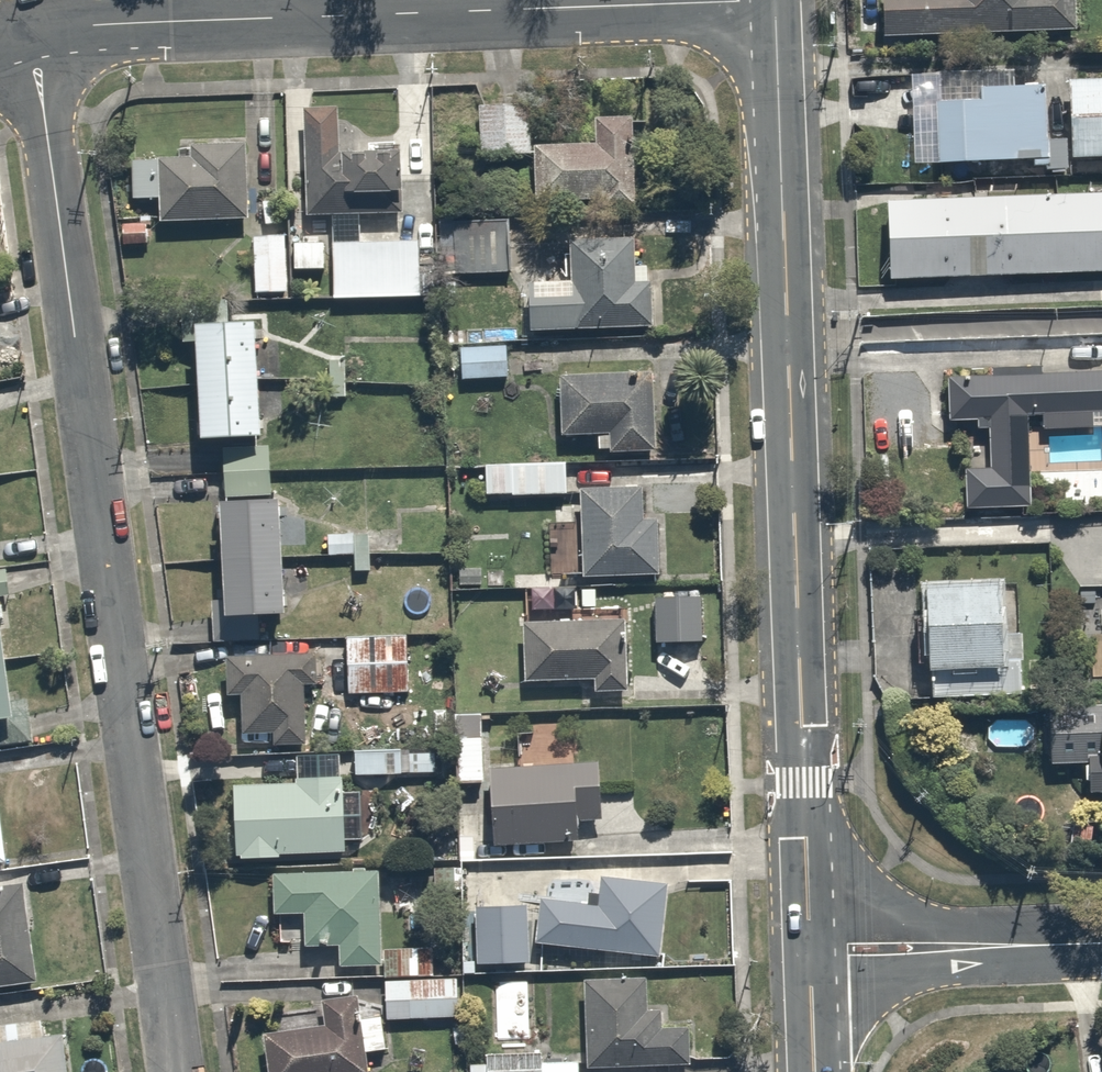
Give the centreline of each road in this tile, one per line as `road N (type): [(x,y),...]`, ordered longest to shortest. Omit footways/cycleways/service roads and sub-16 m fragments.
road 1 (residential): [(33,29),(179,1071)]
road 2 (tertiary): [(775,0),(811,952)]
road 3 (residential): [(33,29),(764,0)]
road 4 (residential): [(811,952),(1101,942)]

